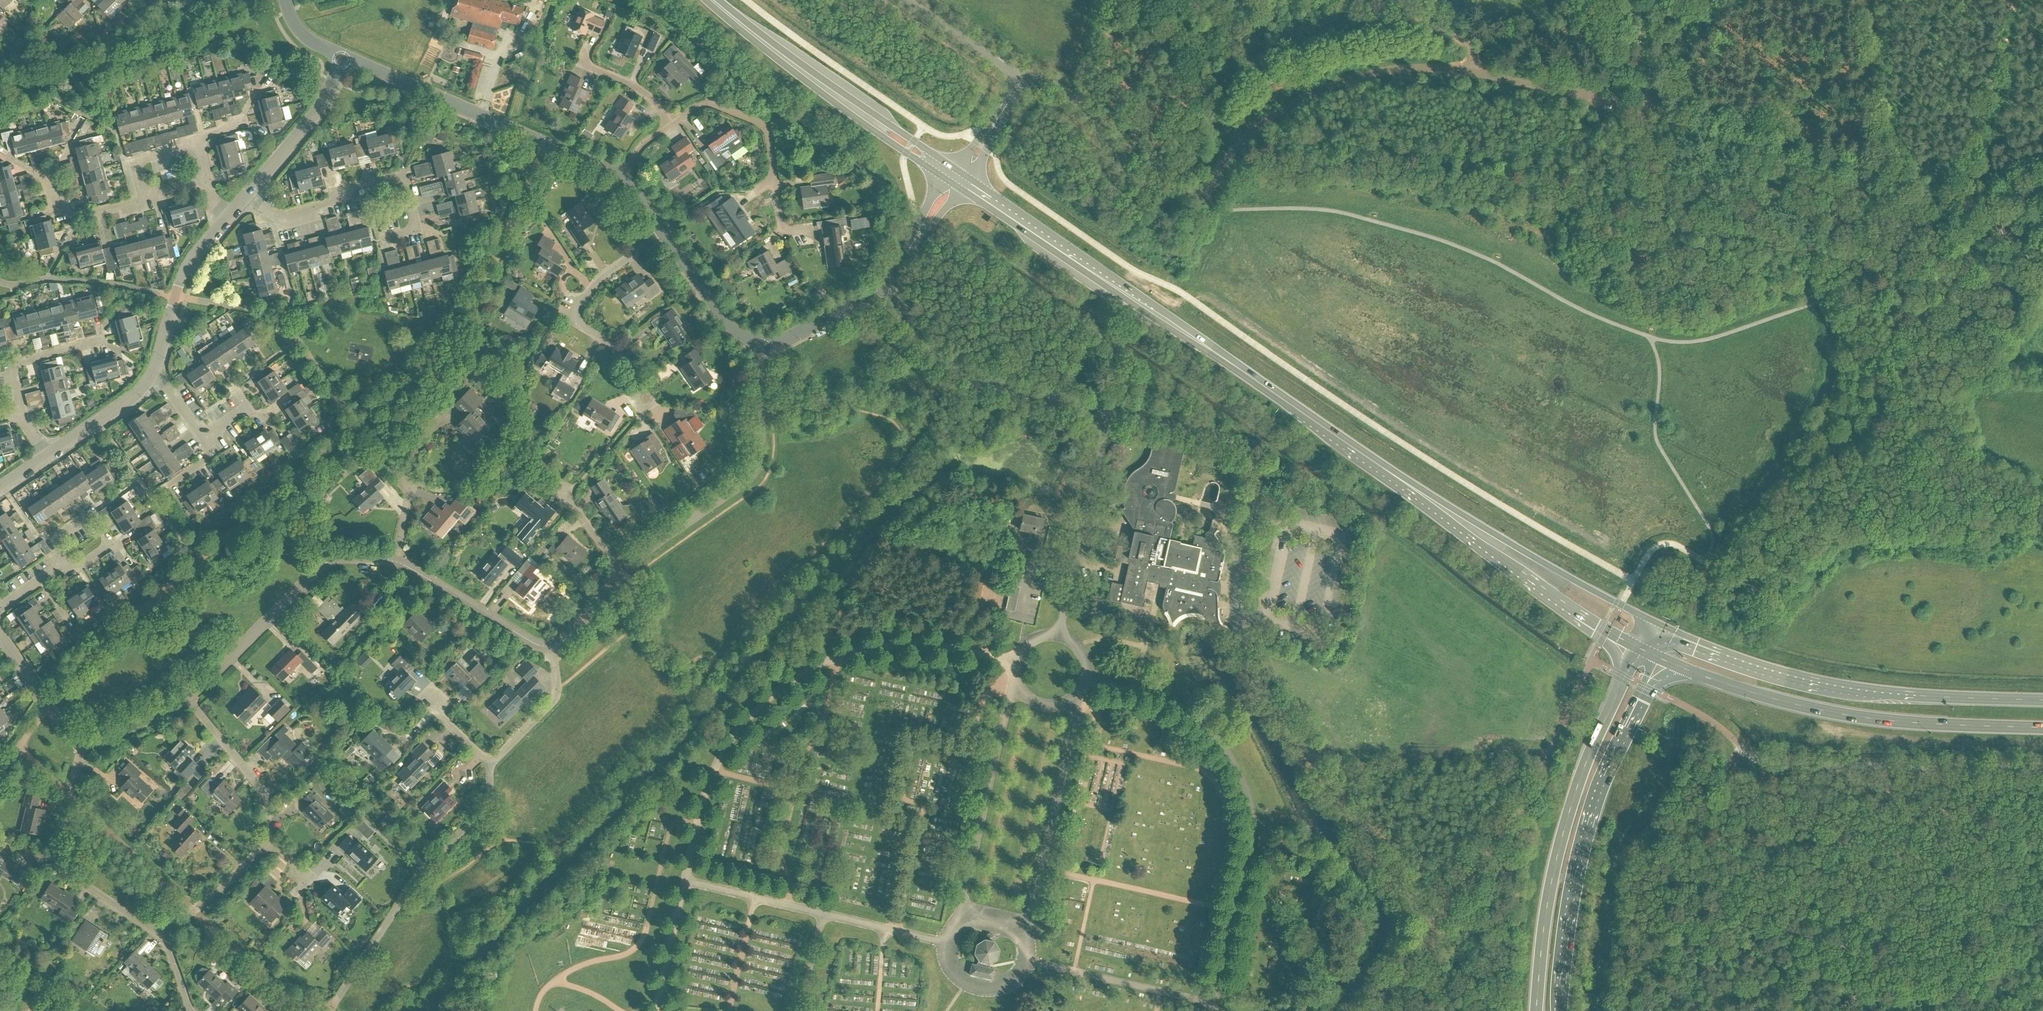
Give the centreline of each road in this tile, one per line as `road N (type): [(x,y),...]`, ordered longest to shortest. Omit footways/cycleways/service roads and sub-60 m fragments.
road 1 (unclassified): [(1107,414),(1220,437),(1252,457),(1257,485),(1234,587),(1245,657),(1429,932),(1376,1010)]
road 2 (unclassified): [(1022,79),(1080,104),(1130,176),(1165,193),(1209,183),(1263,124),(1329,87),(1386,72),(1475,72)]
road 3 (primary): [(1659,628),(1288,403)]
road 4 (primary): [(1288,403),(1637,651)]
road 5 (primary): [(2042,700),(1848,689),(1735,659),(1659,628)]
road 6 (primary): [(1288,403),(966,186)]
road 7 (primary): [(1663,660),(1813,710),(2042,727)]
road 8 (primary): [(1637,651),(1572,803),(1547,903),(1536,1010)]
road 9 (primary): [(1561,1010),(1570,918),(1594,814),(1663,660)]
road 10 (unclassified): [(1740,747),(1765,763),(2042,770)]
road 11 (tertiary): [(343,56),(621,178)]
road 12 (track): [(1616,1010),(1622,942),(1740,747)]
road 13 (unclassified): [(621,573),(755,472),(765,348)]
road 14 (unclassified): [(882,291),(962,372),(1107,414)]
road 15 (residential): [(248,195),(282,219),(402,174),(416,226),(377,236)]
road 16 (unclassified): [(187,698),(328,561),(395,561)]
road 17 (residential): [(84,741),(57,860),(65,873),(162,935)]
road 18 (residential): [(663,232),(598,280),(577,309),(580,324),(624,360),(643,400)]
road 19 (residential): [(1107,414),(1058,637)]
road 20 (residential): [(432,706),(489,764),(554,701),(552,648)]
road 21 (residential): [(671,125),(708,104),(761,124),(769,134),(779,228)]
road 22 (unclassified): [(395,561),(552,648)]
road 23 (primary): [(854,110),(713,0)]
road 24 (unclassified): [(227,216),(189,265),(156,368)]
road 25 (unclassified): [(343,56),(322,106),(248,195)]
road 26 (residential): [(269,839),(260,787),(187,698)]
road 27 (tertiary): [(663,232),(720,313),(765,348)]
road 28 (residential): [(395,561),(421,452),(443,418)]
road 29 (unclassified): [(1475,72),(1619,102)]
road 30 (residential): [(162,935),(224,888),(269,839)]
road 31 (unclassified): [(156,368),(133,398),(46,457)]
road 32 (unclassified): [(905,0),(1022,79)]
road 33 (tertiary): [(765,348),(882,291)]
road 34 (unclassified): [(1379,7),(1461,40),(1475,72)]
road 35 (residential): [(145,196),(80,218),(58,205),(49,181)]

